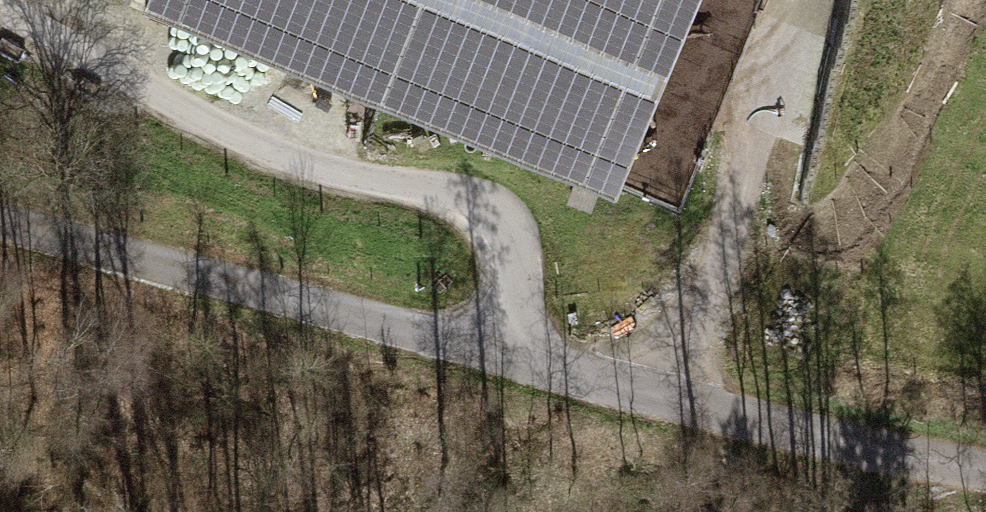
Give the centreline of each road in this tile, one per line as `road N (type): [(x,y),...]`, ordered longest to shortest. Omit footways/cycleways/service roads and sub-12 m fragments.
road 1 (unclassified): [(499,349),(516,260),(507,220),(469,198),(311,169),(0,2)]
road 2 (unclassified): [(0,212),(499,349)]
road 3 (unclassified): [(985,466),(928,459),(499,349)]

